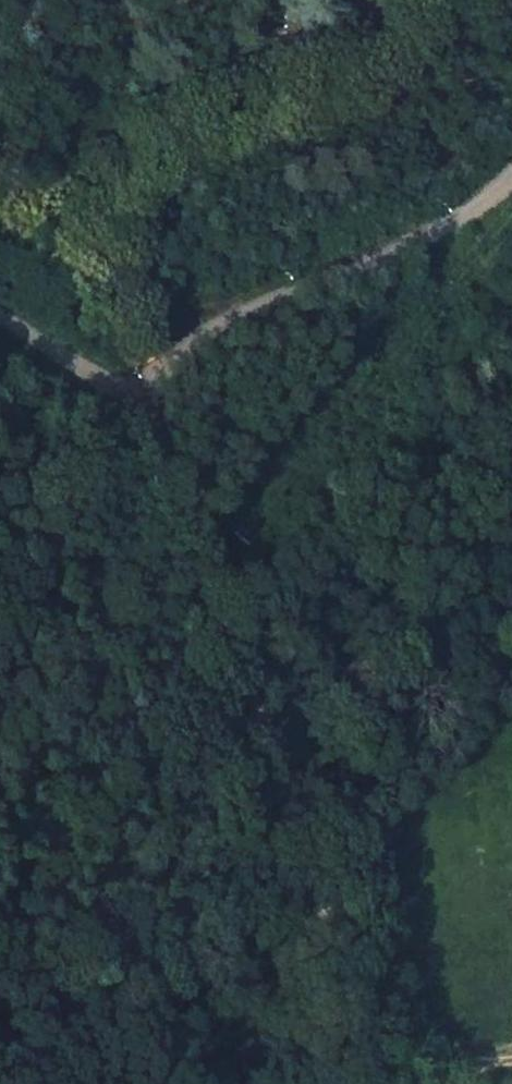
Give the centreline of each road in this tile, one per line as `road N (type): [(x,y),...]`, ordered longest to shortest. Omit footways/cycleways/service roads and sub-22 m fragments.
road 1 (track): [(371,1083),(294,803),(153,441),(175,365)]
road 2 (residential): [(511,177),(452,226),(263,309),(149,381),(97,387),(0,331)]

